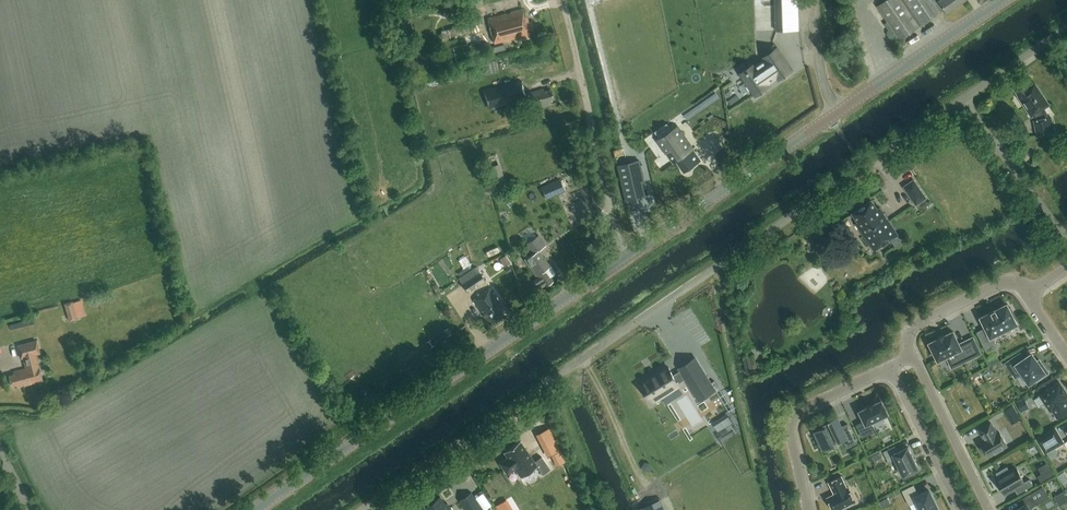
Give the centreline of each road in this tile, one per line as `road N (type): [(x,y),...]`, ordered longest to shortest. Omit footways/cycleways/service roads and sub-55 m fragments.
road 1 (unclassified): [(359,509),(961,100)]
road 2 (secondary): [(255,509),(833,116)]
road 3 (track): [(627,256),(562,0)]
road 4 (secondary): [(833,116),(1000,0)]
road 5 (residential): [(809,509),(791,431),(796,415),(890,372)]
road 6 (unclassified): [(1066,236),(961,100)]
road 7 (residential): [(989,509),(913,357)]
road 8 (residential): [(913,357),(908,336),(921,323),(1002,285),(1021,286),(1027,295)]
road 9 (residential): [(890,372),(961,509)]
road 10 (unclassified): [(961,100),(1066,28)]

